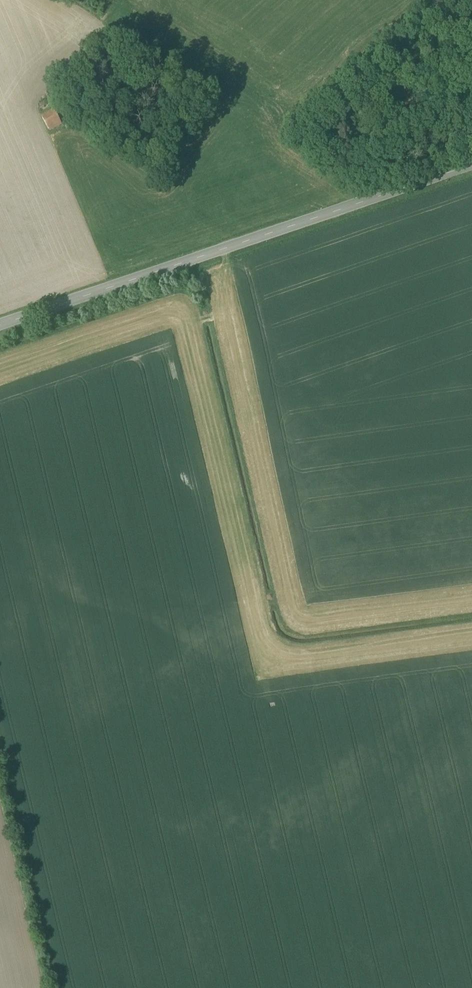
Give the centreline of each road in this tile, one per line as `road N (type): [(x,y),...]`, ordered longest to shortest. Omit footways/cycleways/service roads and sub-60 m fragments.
road 1 (tertiary): [(0,325),(471,166)]

